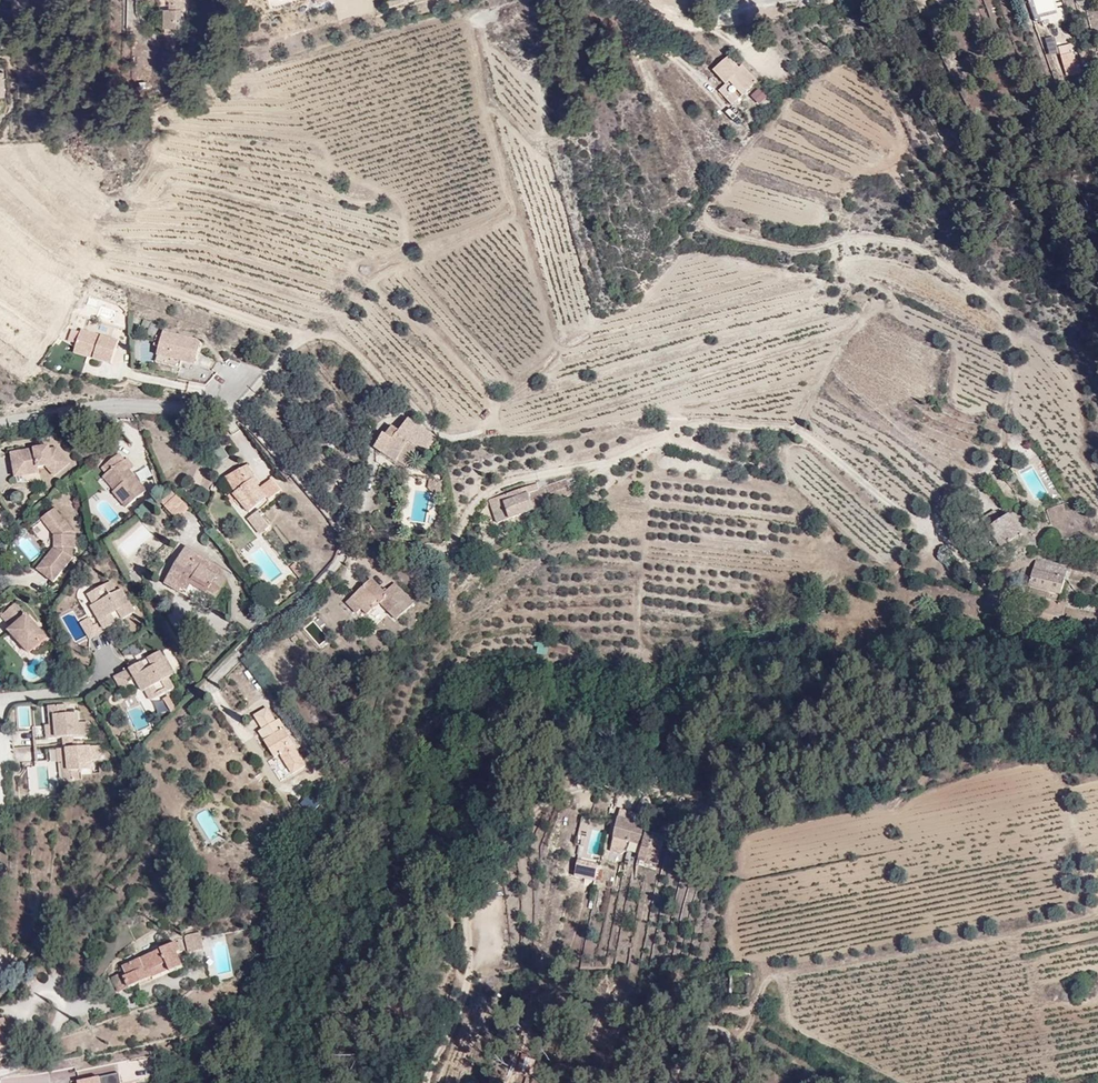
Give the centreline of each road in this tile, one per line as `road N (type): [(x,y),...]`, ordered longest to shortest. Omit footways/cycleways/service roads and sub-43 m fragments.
road 1 (residential): [(344,533),(426,555),(448,553),(480,500),(511,481),(590,469),(682,428),(780,427),(809,438),(988,574),(1012,572)]
road 2 (unclassified): [(427,1082),(469,970),(466,895),(514,825),(578,788),(624,787)]
road 3 (residential): [(344,533),(345,554),(334,572),(220,676),(227,708)]
road 4 (residential): [(0,432),(21,421),(111,410),(206,409)]
road 5 (residential): [(206,409),(243,415),(344,533)]
road 6 (unclassified): [(665,1082),(699,1034),(721,1029),(755,1082)]

